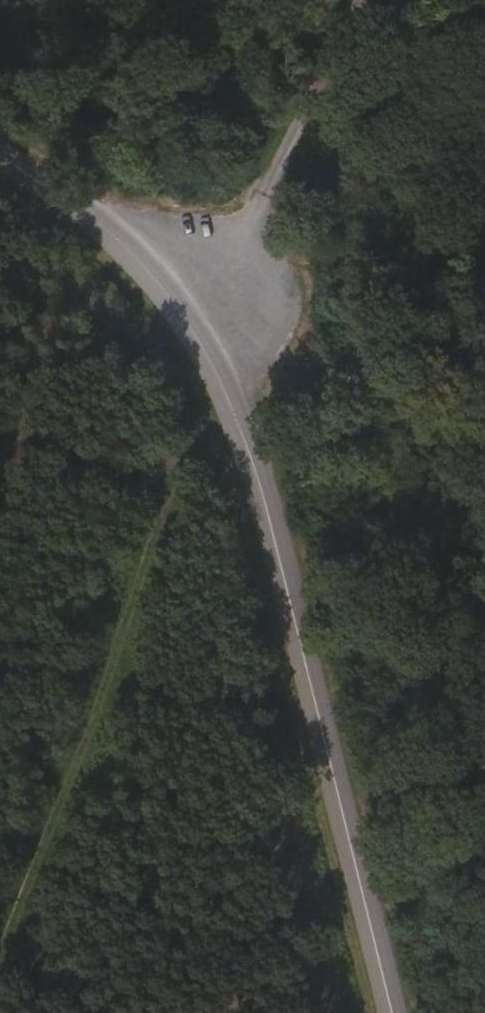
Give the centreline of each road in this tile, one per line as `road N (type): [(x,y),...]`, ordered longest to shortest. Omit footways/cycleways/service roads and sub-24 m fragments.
road 1 (tertiary): [(0,154),(123,241),(197,339),(259,487),(400,1012)]
road 2 (track): [(0,968),(216,384)]
road 3 (track): [(385,0),(216,384)]

